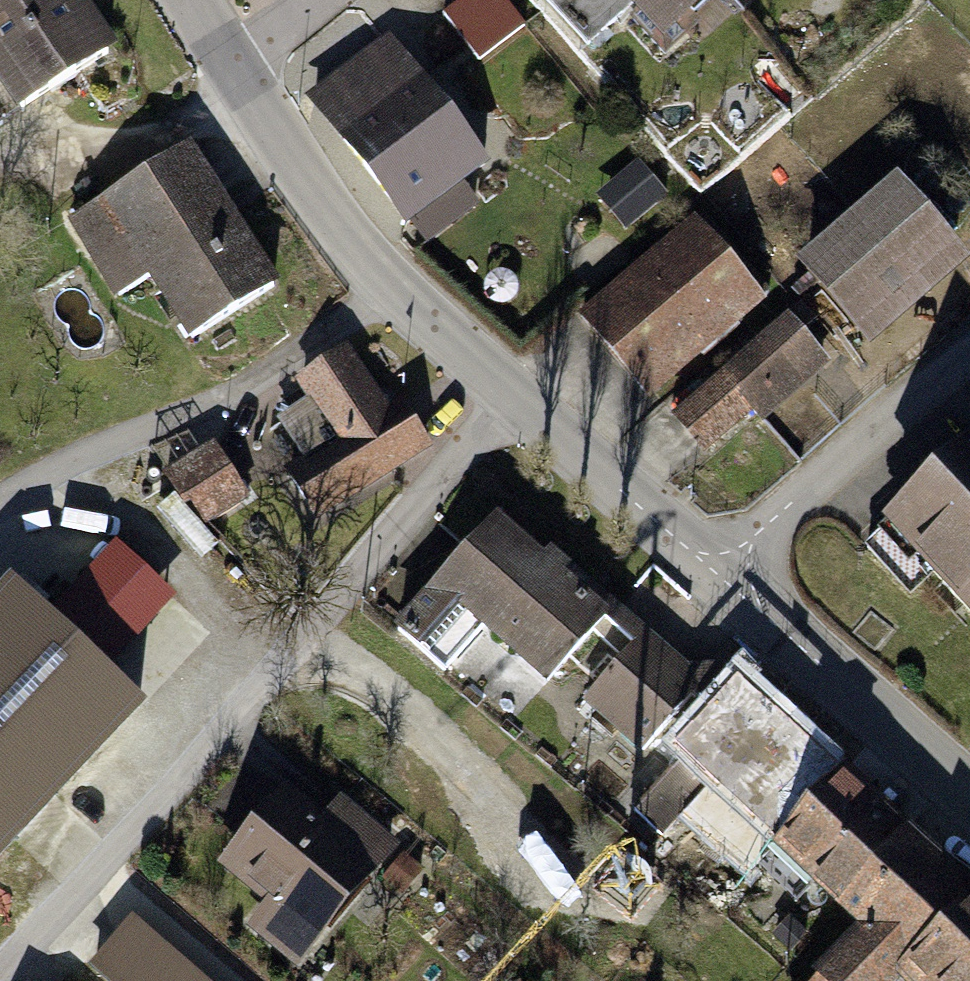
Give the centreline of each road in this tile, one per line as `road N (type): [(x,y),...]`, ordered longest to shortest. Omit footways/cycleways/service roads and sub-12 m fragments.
road 1 (residential): [(0,980),(179,787),(509,391)]
road 2 (residential): [(387,287),(230,395),(0,497)]
road 3 (residential): [(969,341),(929,366),(729,588)]
road 4 (tertiary): [(969,797),(729,588)]
road 5 (tertiary): [(729,588),(509,391)]
road 6 (tertiary): [(387,287),(232,68)]
road 7 (tertiary): [(509,391),(387,287)]

